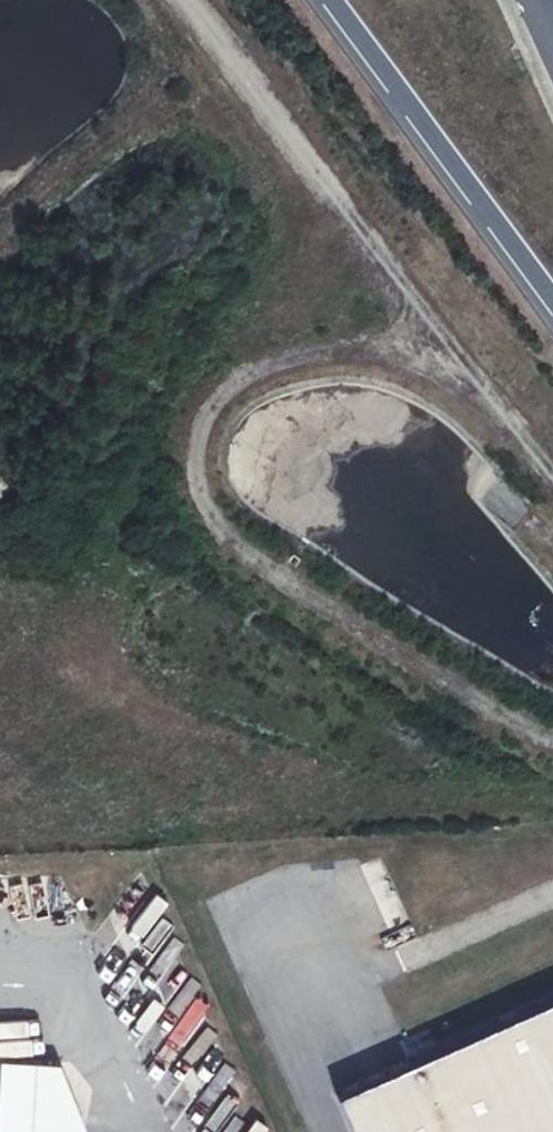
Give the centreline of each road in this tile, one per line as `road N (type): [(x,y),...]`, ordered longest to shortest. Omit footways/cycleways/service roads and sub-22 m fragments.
road 1 (motorway): [(332,0),(552,300)]

